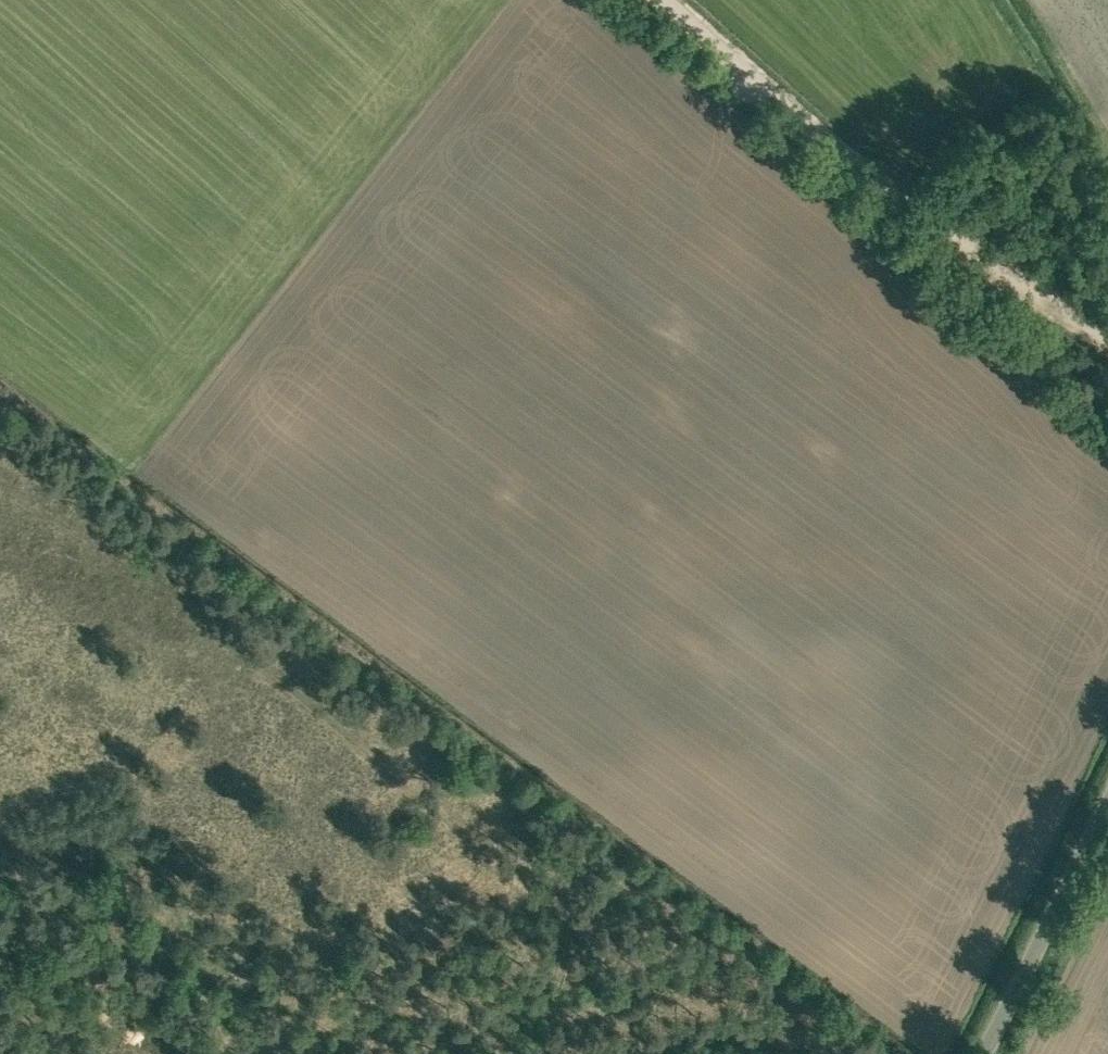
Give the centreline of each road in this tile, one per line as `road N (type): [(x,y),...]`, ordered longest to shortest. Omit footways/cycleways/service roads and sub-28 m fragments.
road 1 (unclassified): [(1107,338),(916,215),(658,0)]
road 2 (unclassified): [(991,1053),(1107,810)]

